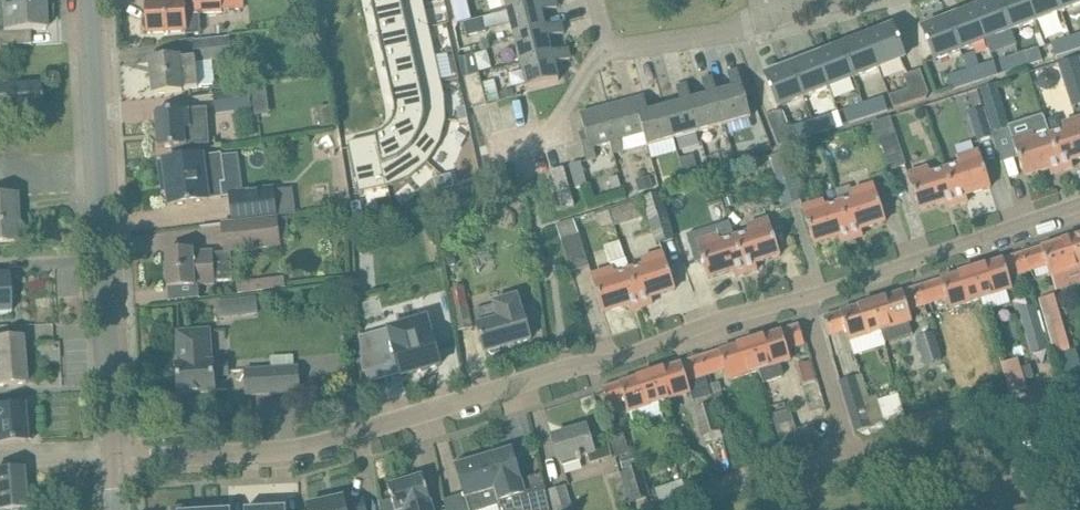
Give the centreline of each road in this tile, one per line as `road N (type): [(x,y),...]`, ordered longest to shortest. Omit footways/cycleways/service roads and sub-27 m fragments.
road 1 (residential): [(120,450),(313,435),(1079,190)]
road 2 (residential): [(120,450),(90,0)]
road 3 (residential): [(613,46),(751,19),(768,0)]
road 4 (residential): [(954,509),(955,493),(971,478),(1059,468)]
road 5 (residential): [(368,122),(346,0)]

